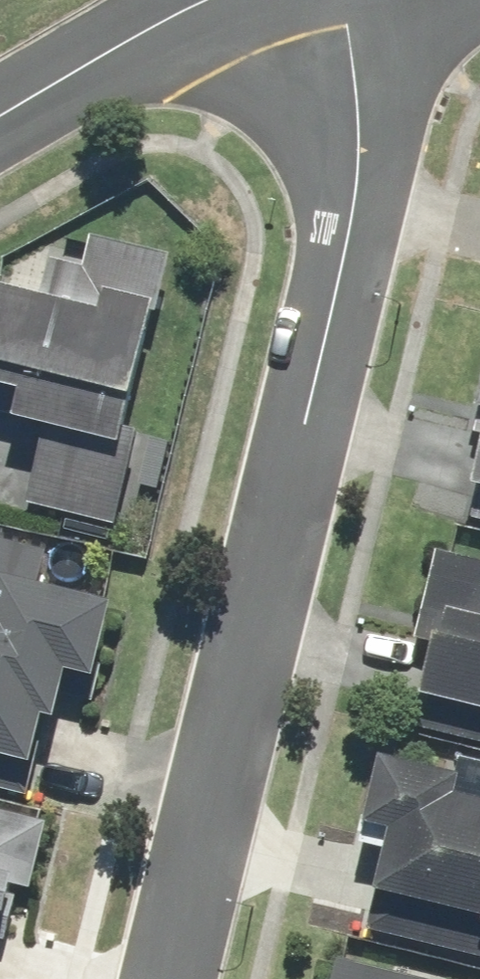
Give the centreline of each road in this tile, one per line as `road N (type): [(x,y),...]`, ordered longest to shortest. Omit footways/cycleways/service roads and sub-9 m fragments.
road 1 (residential): [(175,978),(363,174),(362,73),(346,0)]
road 2 (residential): [(0,117),(212,0)]

